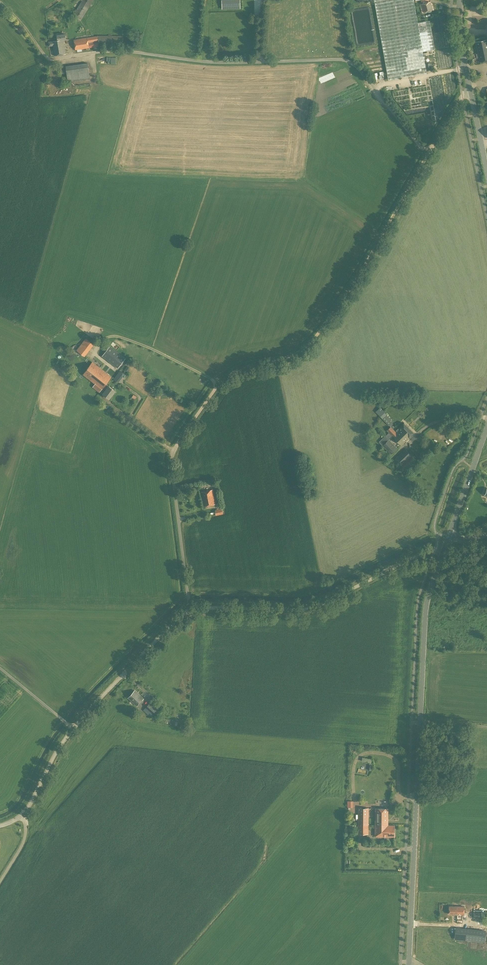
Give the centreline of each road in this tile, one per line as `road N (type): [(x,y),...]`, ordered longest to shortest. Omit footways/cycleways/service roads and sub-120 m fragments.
road 1 (tertiary): [(408,964),(427,602),(446,544)]
road 2 (unclassified): [(471,94),(428,154),(362,74),(342,61),(209,63),(139,52)]
road 3 (track): [(173,450),(227,375),(287,357),(325,327),(428,154)]
road 4 (unclassified): [(188,611),(319,605),(446,544)]
road 5 (unclassified): [(72,729),(188,611)]
road 6 (unclassified): [(188,611),(173,450)]

